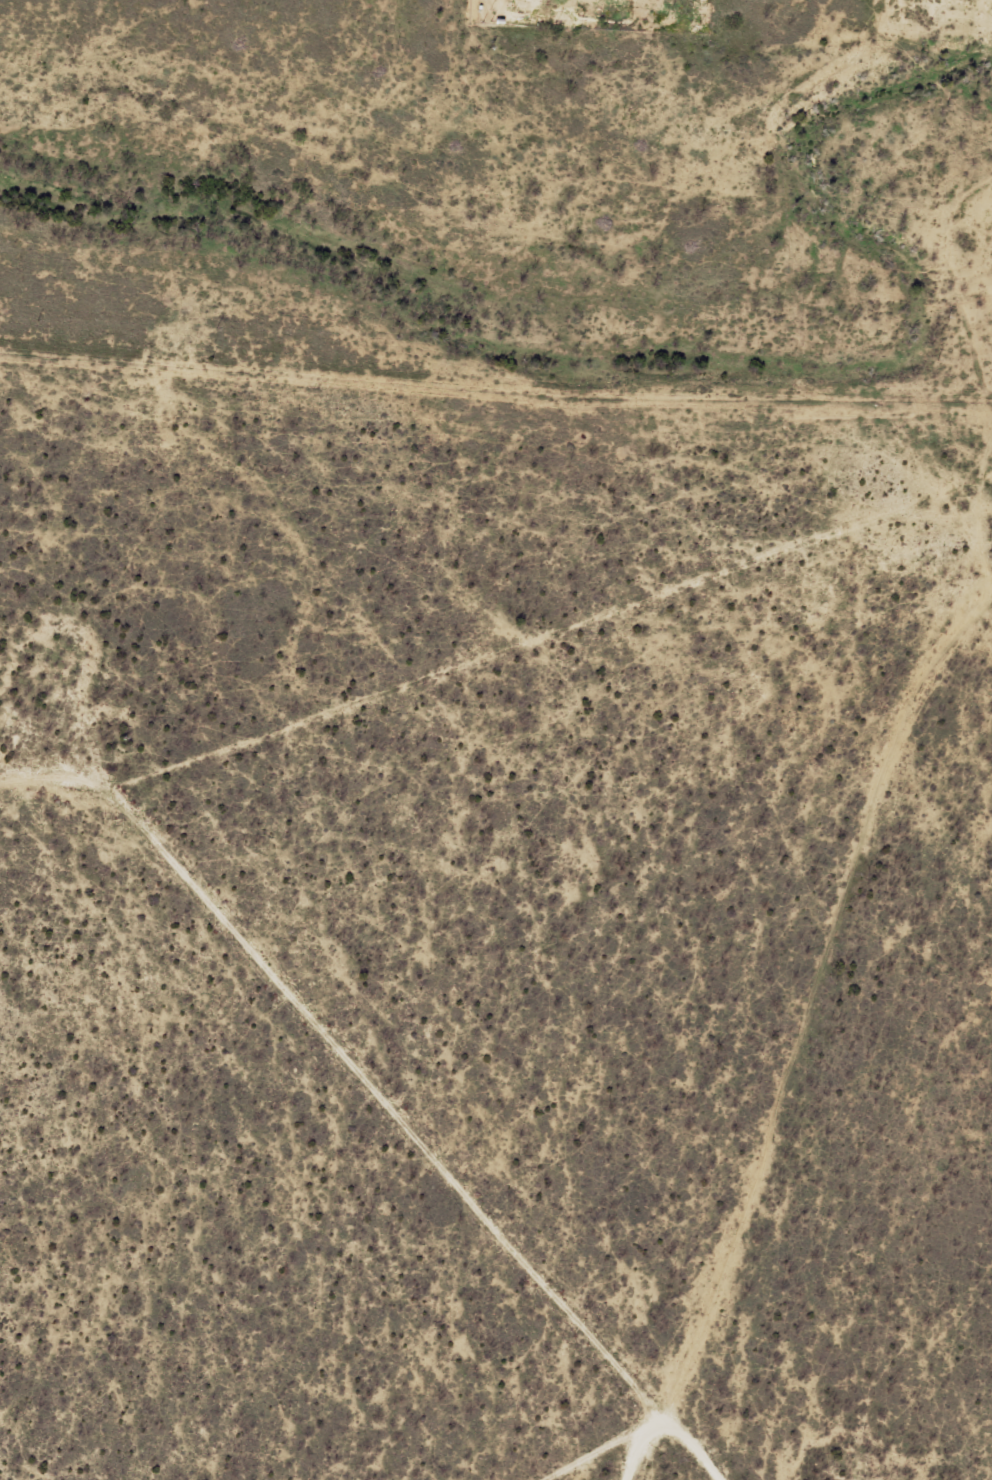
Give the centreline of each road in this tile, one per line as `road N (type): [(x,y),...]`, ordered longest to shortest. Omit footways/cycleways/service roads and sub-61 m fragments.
road 1 (track): [(618,1479),(816,954),(915,620),(991,413)]

